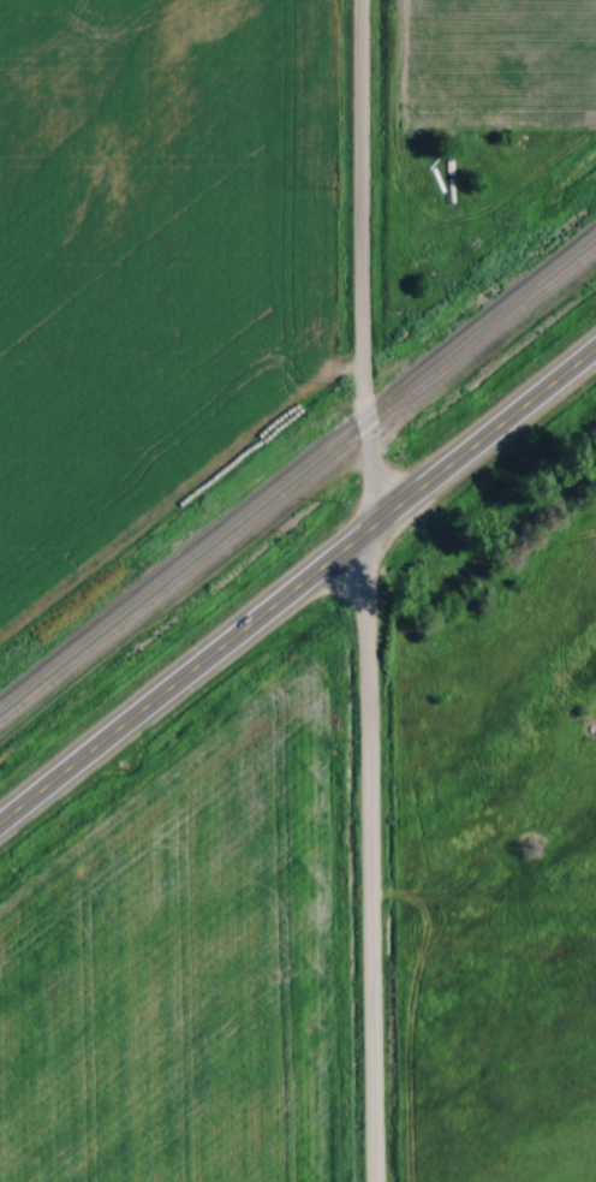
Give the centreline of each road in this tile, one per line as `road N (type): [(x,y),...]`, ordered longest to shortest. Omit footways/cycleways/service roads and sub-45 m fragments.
road 1 (residential): [(371,1181),(361,0)]
road 2 (primary): [(0,825),(595,348)]

